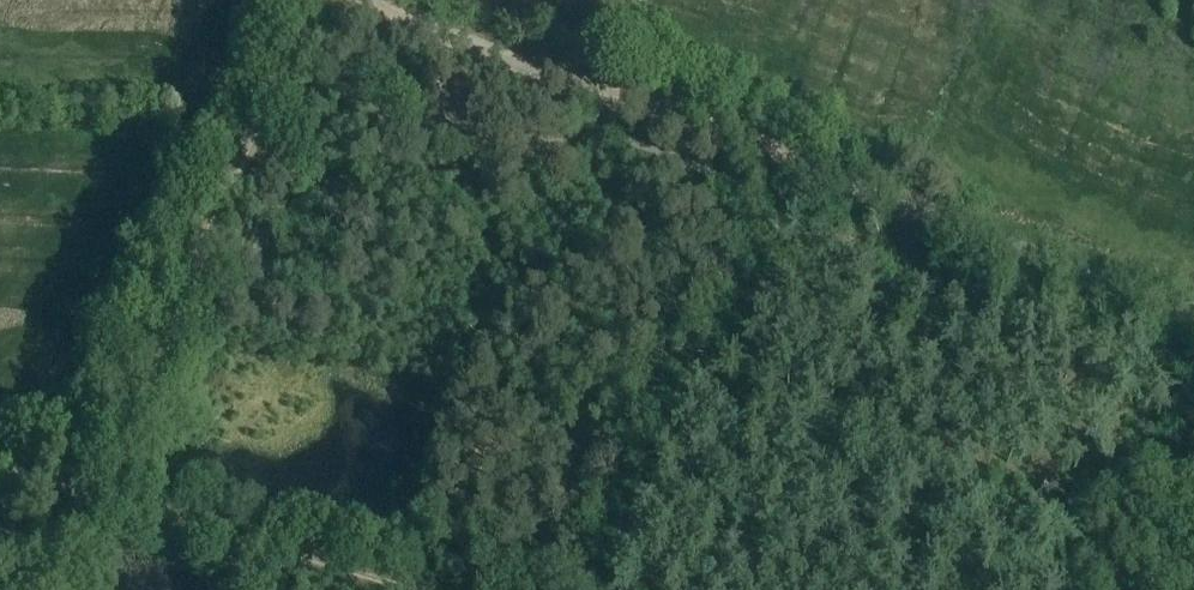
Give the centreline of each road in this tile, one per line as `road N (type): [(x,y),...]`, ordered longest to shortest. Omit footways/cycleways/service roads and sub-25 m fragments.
road 1 (track): [(387,0),(491,50),(718,120),(828,178)]
road 2 (unclassified): [(828,178),(1193,310)]
road 3 (track): [(323,0),(240,158),(193,288)]
road 4 (track): [(56,563),(98,494),(193,288)]

